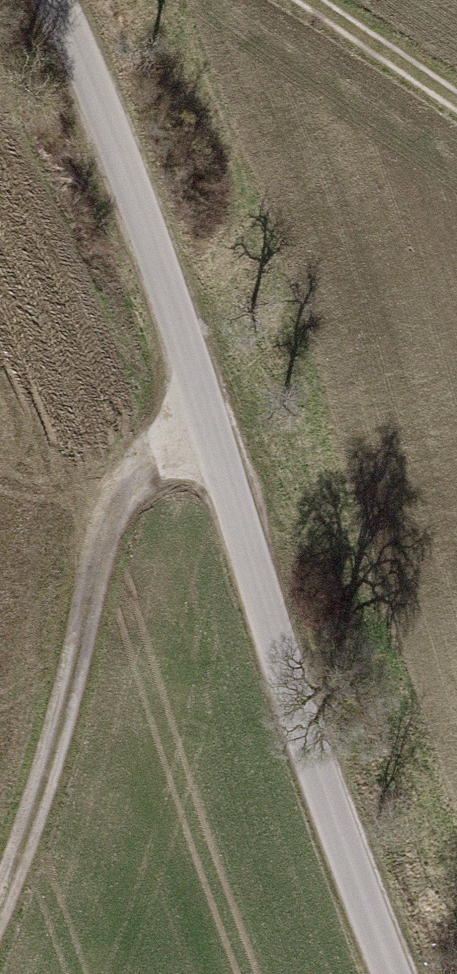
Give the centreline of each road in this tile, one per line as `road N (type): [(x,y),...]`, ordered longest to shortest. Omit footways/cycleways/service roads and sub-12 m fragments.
road 1 (residential): [(30,0),(398,973)]
road 2 (track): [(187,410),(121,436),(98,557),(0,870)]
road 3 (track): [(296,0),(456,111)]

